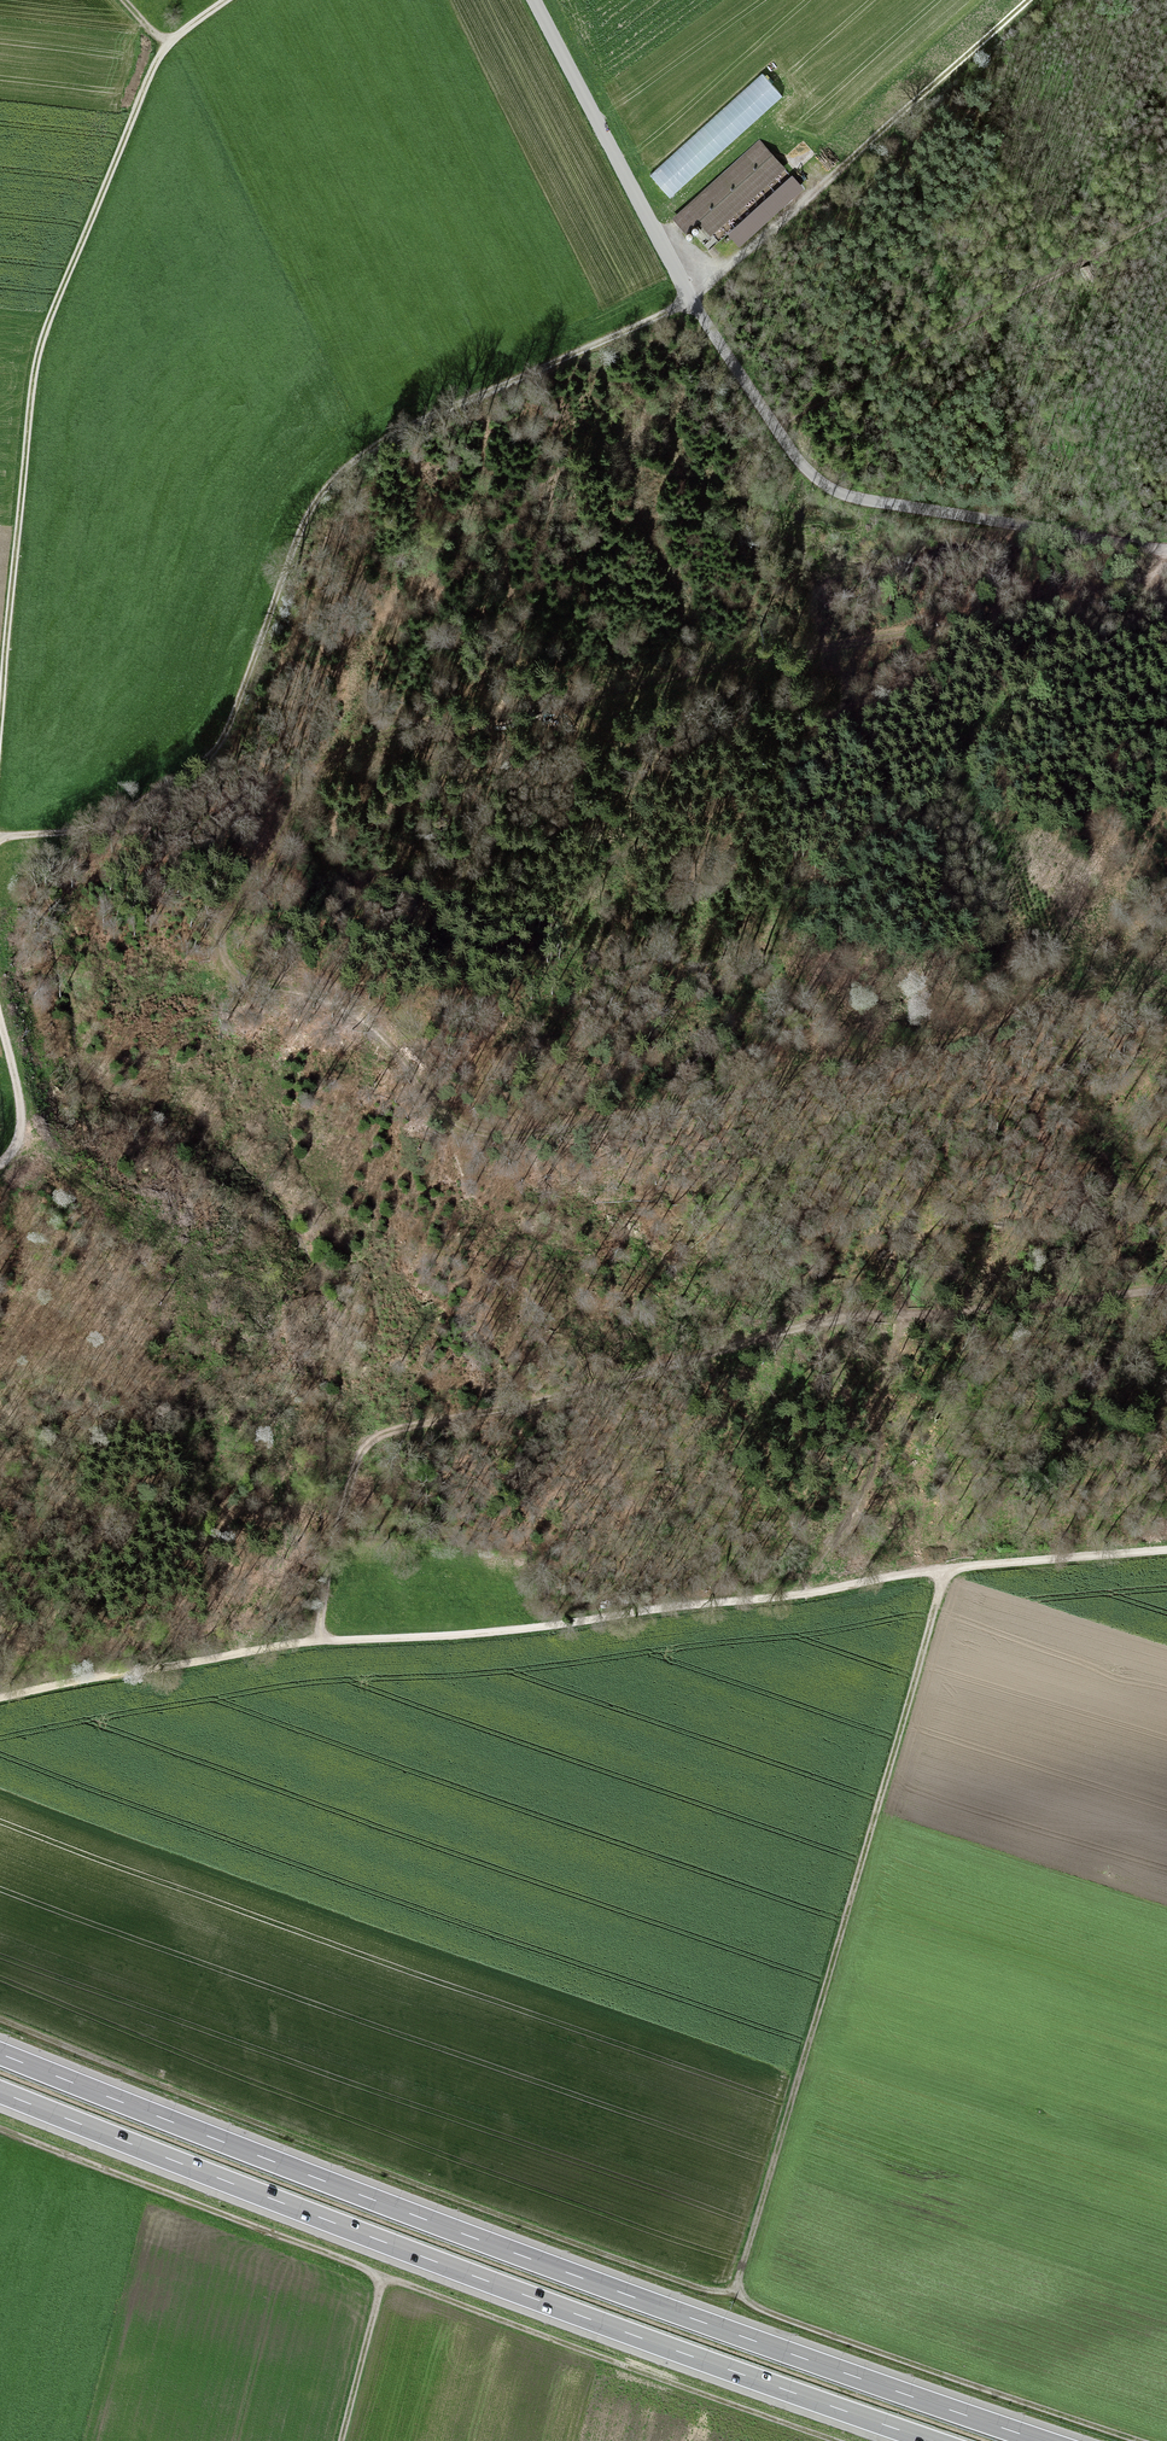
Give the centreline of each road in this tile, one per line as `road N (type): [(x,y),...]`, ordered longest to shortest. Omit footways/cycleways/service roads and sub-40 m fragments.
road 1 (track): [(1166,564),(1149,582),(1072,602),(440,725),(351,749),(332,761),(283,828),(238,906),(226,950),(242,979),(302,990),(362,1018),(394,1045),(438,1108),(484,1134),(709,1104),(825,1058),(960,1046),(1040,1000),(1086,992),(1166,1003)]
road 2 (track): [(0,1703),(299,1648),(495,1636),(923,1576),(1166,1553)]
road 3 (motorway): [(1042,2440),(474,2238),(0,2053)]
road 4 (track): [(323,1646),(329,1557),(360,1464),(378,1442),(521,1412),(635,1365),(913,1312),(1166,1289)]
road 5 (motorway): [(0,2091),(460,2271),(934,2440)]
road 6 (track): [(0,841),(97,834),(210,770),(308,516),(361,464),(417,427),(693,303)]
road 7 (unclassified): [(534,0),(693,303),(775,430),(818,479),(862,499),(1166,550)]
road 8 (track): [(238,0),(187,35),(159,68),(45,347),(0,762)]
road 9 (track): [(736,2300),(490,2215),(0,2022)]
road 10 (track): [(948,1574),(736,2300)]
road 11 (track): [(345,2440),(386,2281),(0,2131)]
road 12 (track): [(824,2440),(386,2281)]
road 13 (track): [(1033,0),(693,303)]
road 14 (track): [(1166,217),(775,430)]
road 15 (track): [(736,2300),(1132,2440)]
road 16 (track): [(0,1014),(23,1117),(20,1140),(0,1166)]

